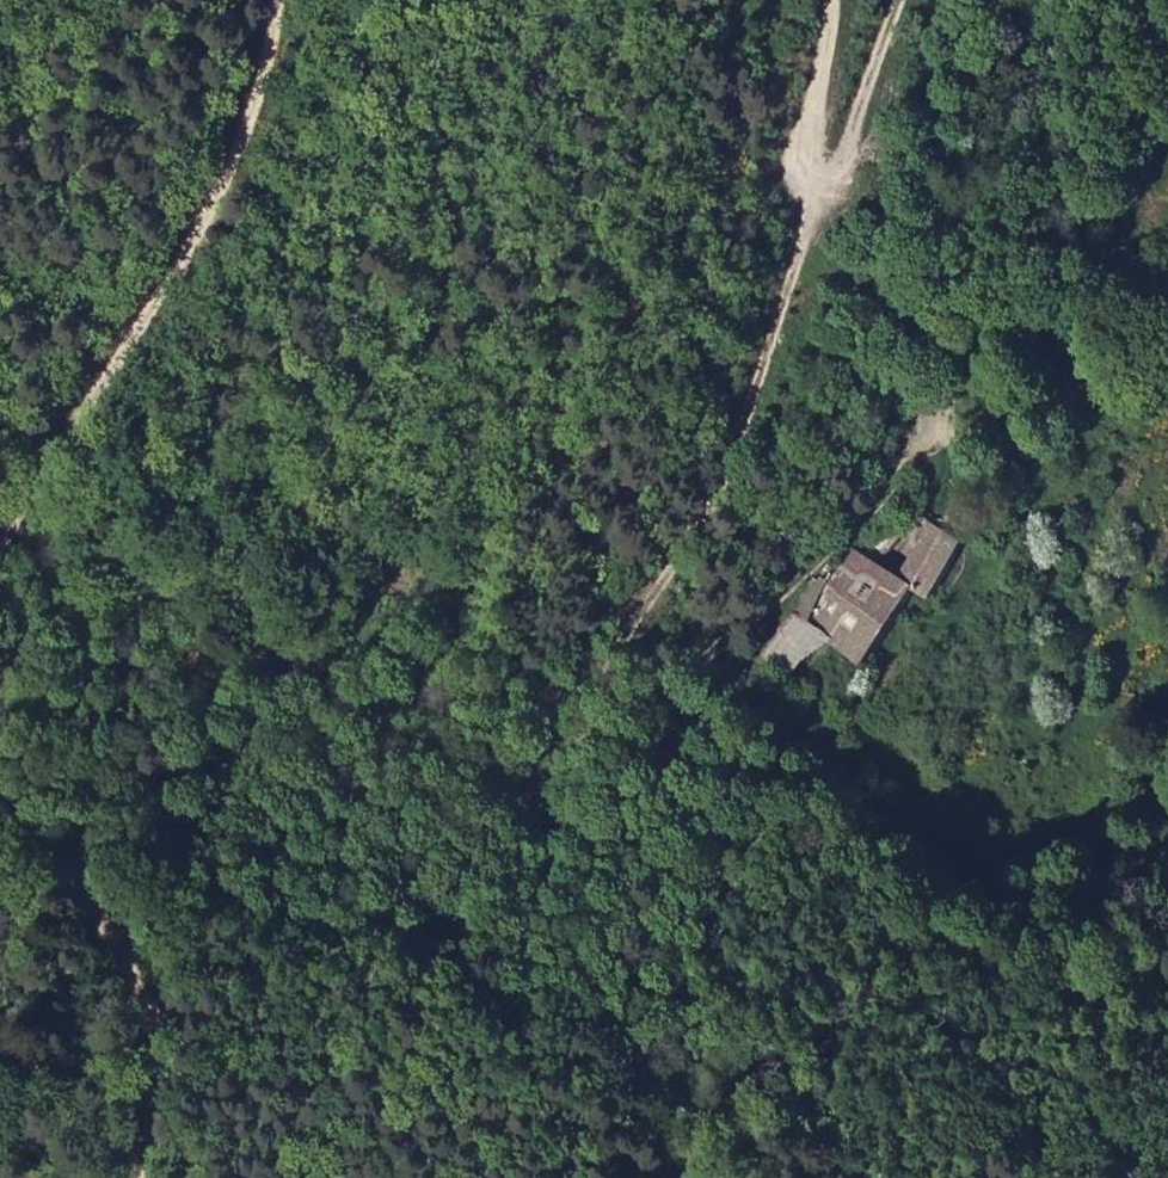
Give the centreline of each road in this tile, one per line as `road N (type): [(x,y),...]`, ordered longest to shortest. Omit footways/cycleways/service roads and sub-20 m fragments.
road 1 (track): [(206,0),(145,187),(59,342),(0,570)]
road 2 (track): [(730,446),(801,182),(796,0)]
road 3 (track): [(0,791),(91,941),(144,1077),(106,1177)]
road 4 (track): [(801,182),(875,0)]

